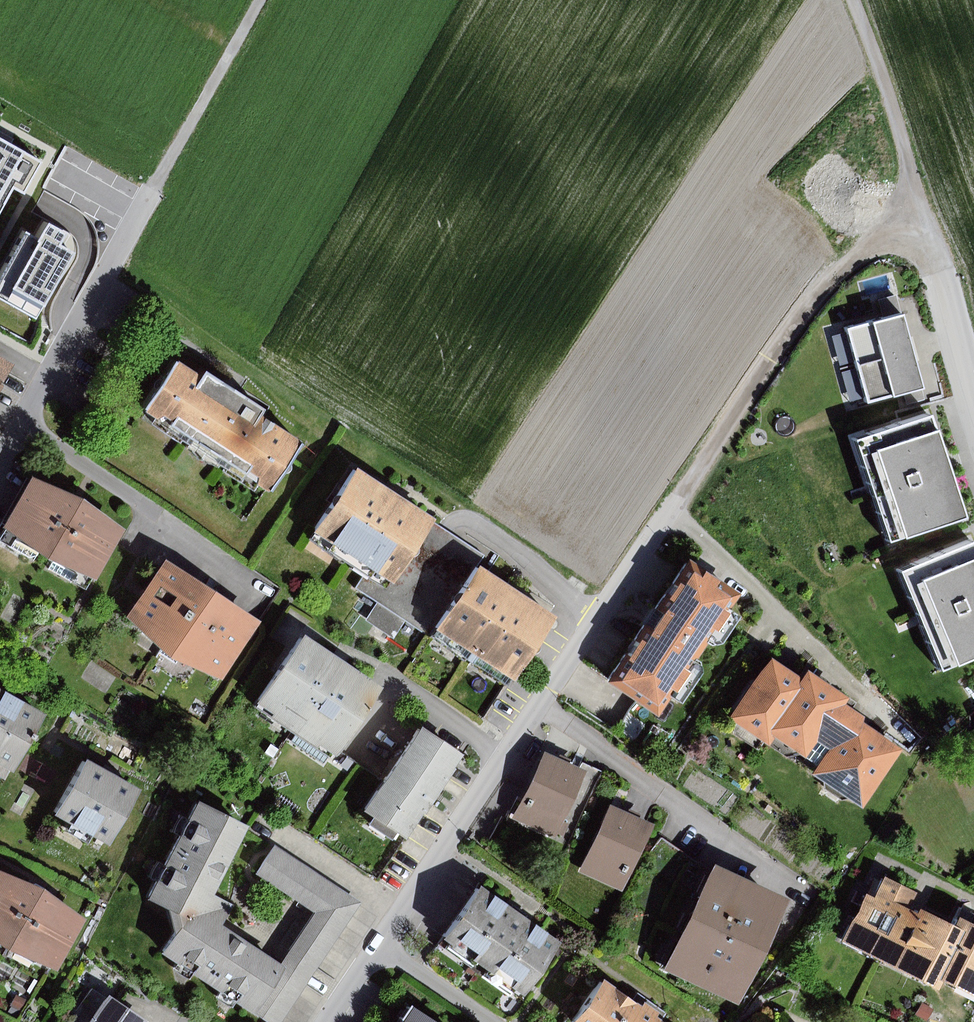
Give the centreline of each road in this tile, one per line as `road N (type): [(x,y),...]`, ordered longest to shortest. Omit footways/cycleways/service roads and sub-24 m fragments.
road 1 (residential): [(327,1021),(681,498)]
road 2 (track): [(922,228),(892,233),(838,274),(681,498)]
road 3 (residential): [(152,191),(0,466)]
road 4 (track): [(922,228),(883,63),(858,0)]
road 5 (track): [(261,0),(152,191)]
road 6 (residential): [(973,403),(922,228)]

